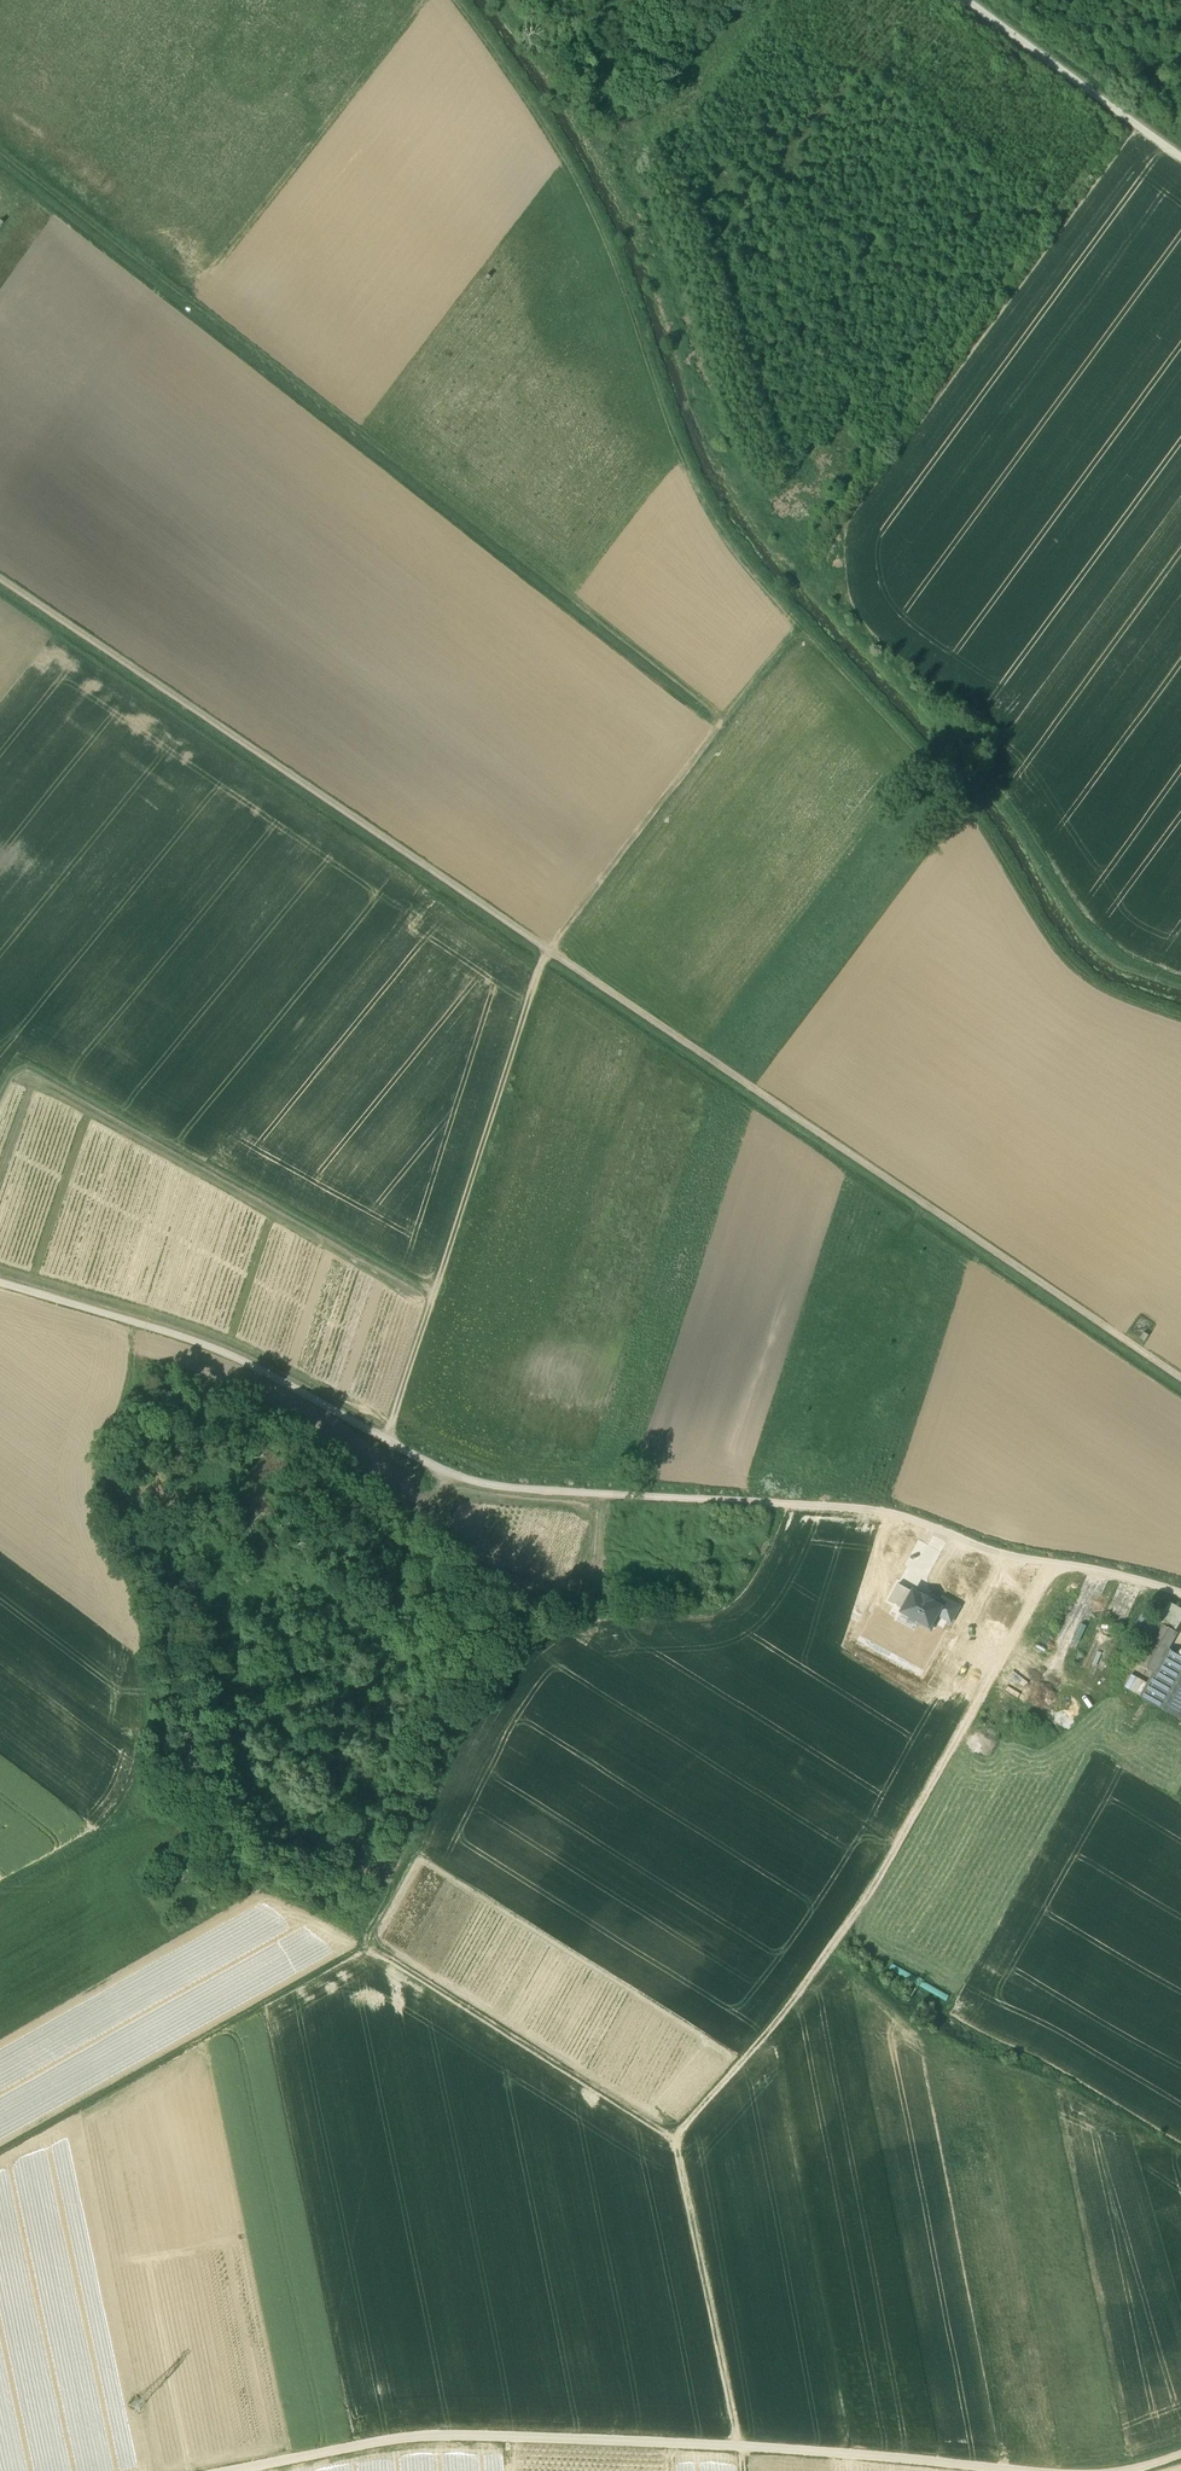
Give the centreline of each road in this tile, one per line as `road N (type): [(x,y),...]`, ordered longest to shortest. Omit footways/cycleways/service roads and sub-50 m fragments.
road 1 (track): [(1180,1381),(0,583)]
road 2 (track): [(731,731),(0,153)]
road 3 (track): [(385,1440),(432,1295),(494,1151),(551,971),(805,628)]
road 4 (track): [(371,1950),(675,2139),(840,1941),(956,1744)]
road 5 (unclassified): [(235,2470),(459,2436),(1015,2470)]
road 6 (track): [(805,628),(729,547),(690,471),(632,288),(599,214),(461,0)]
road 7 (track): [(805,628),(955,789),(1086,976),(1180,1022)]
road 8 (track): [(139,1323),(134,1396),(99,1503),(150,1605),(152,1820)]
road 9 (track): [(432,1295),(19,1061),(0,1092)]
road 10 (track): [(371,1950),(0,2164)]
road 11 (track): [(742,2470),(675,2139)]
road 12 (track): [(558,1620),(722,1610),(755,1571),(777,1504)]
road 13 (track): [(965,0),(1180,158)]
road 14 (track): [(1056,1564),(956,1744)]
road 15 (track): [(0,1898),(120,1827),(152,1820)]

